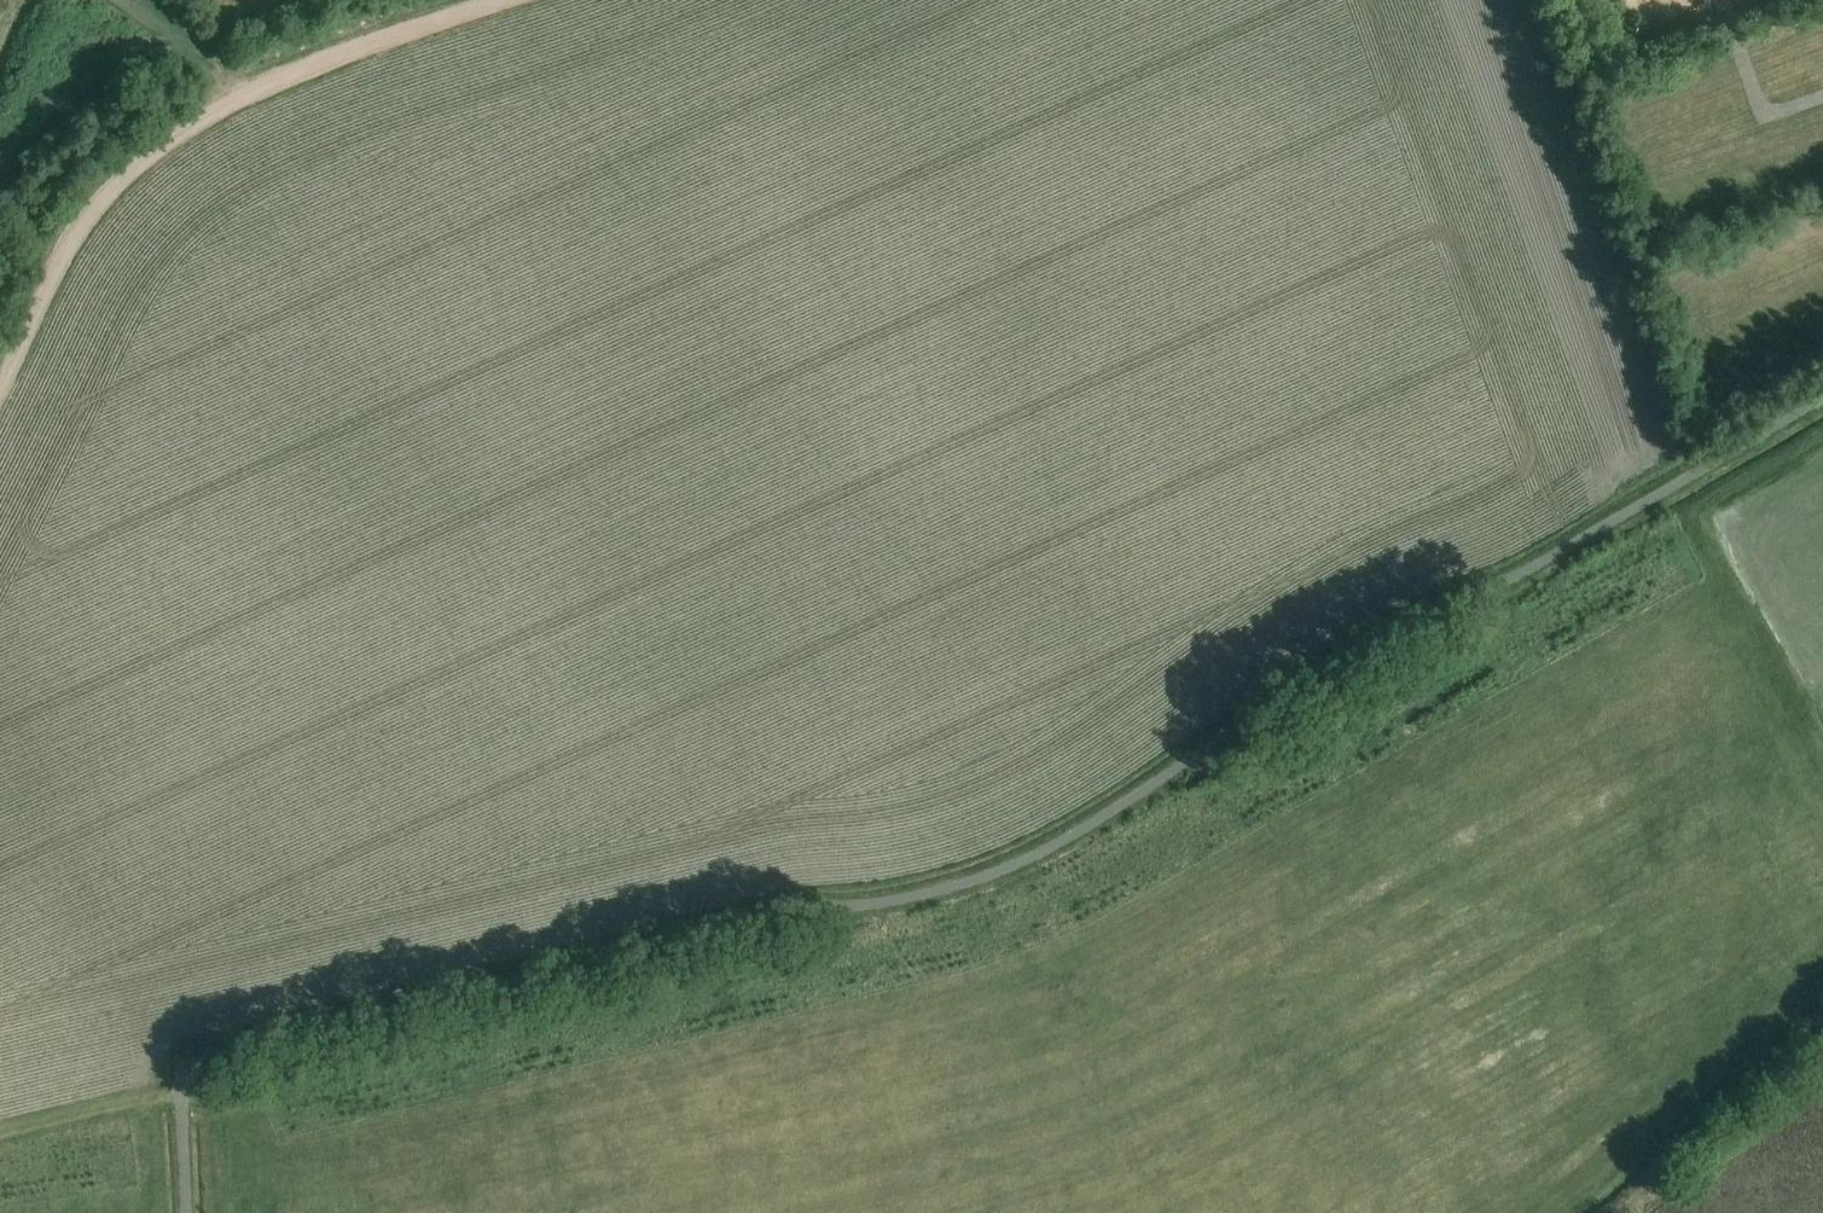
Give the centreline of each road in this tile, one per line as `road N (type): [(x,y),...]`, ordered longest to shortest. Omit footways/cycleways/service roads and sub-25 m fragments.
road 1 (track): [(516,0),(166,134),(115,177),(69,233),(0,385)]
road 2 (track): [(0,1137),(182,1098)]

